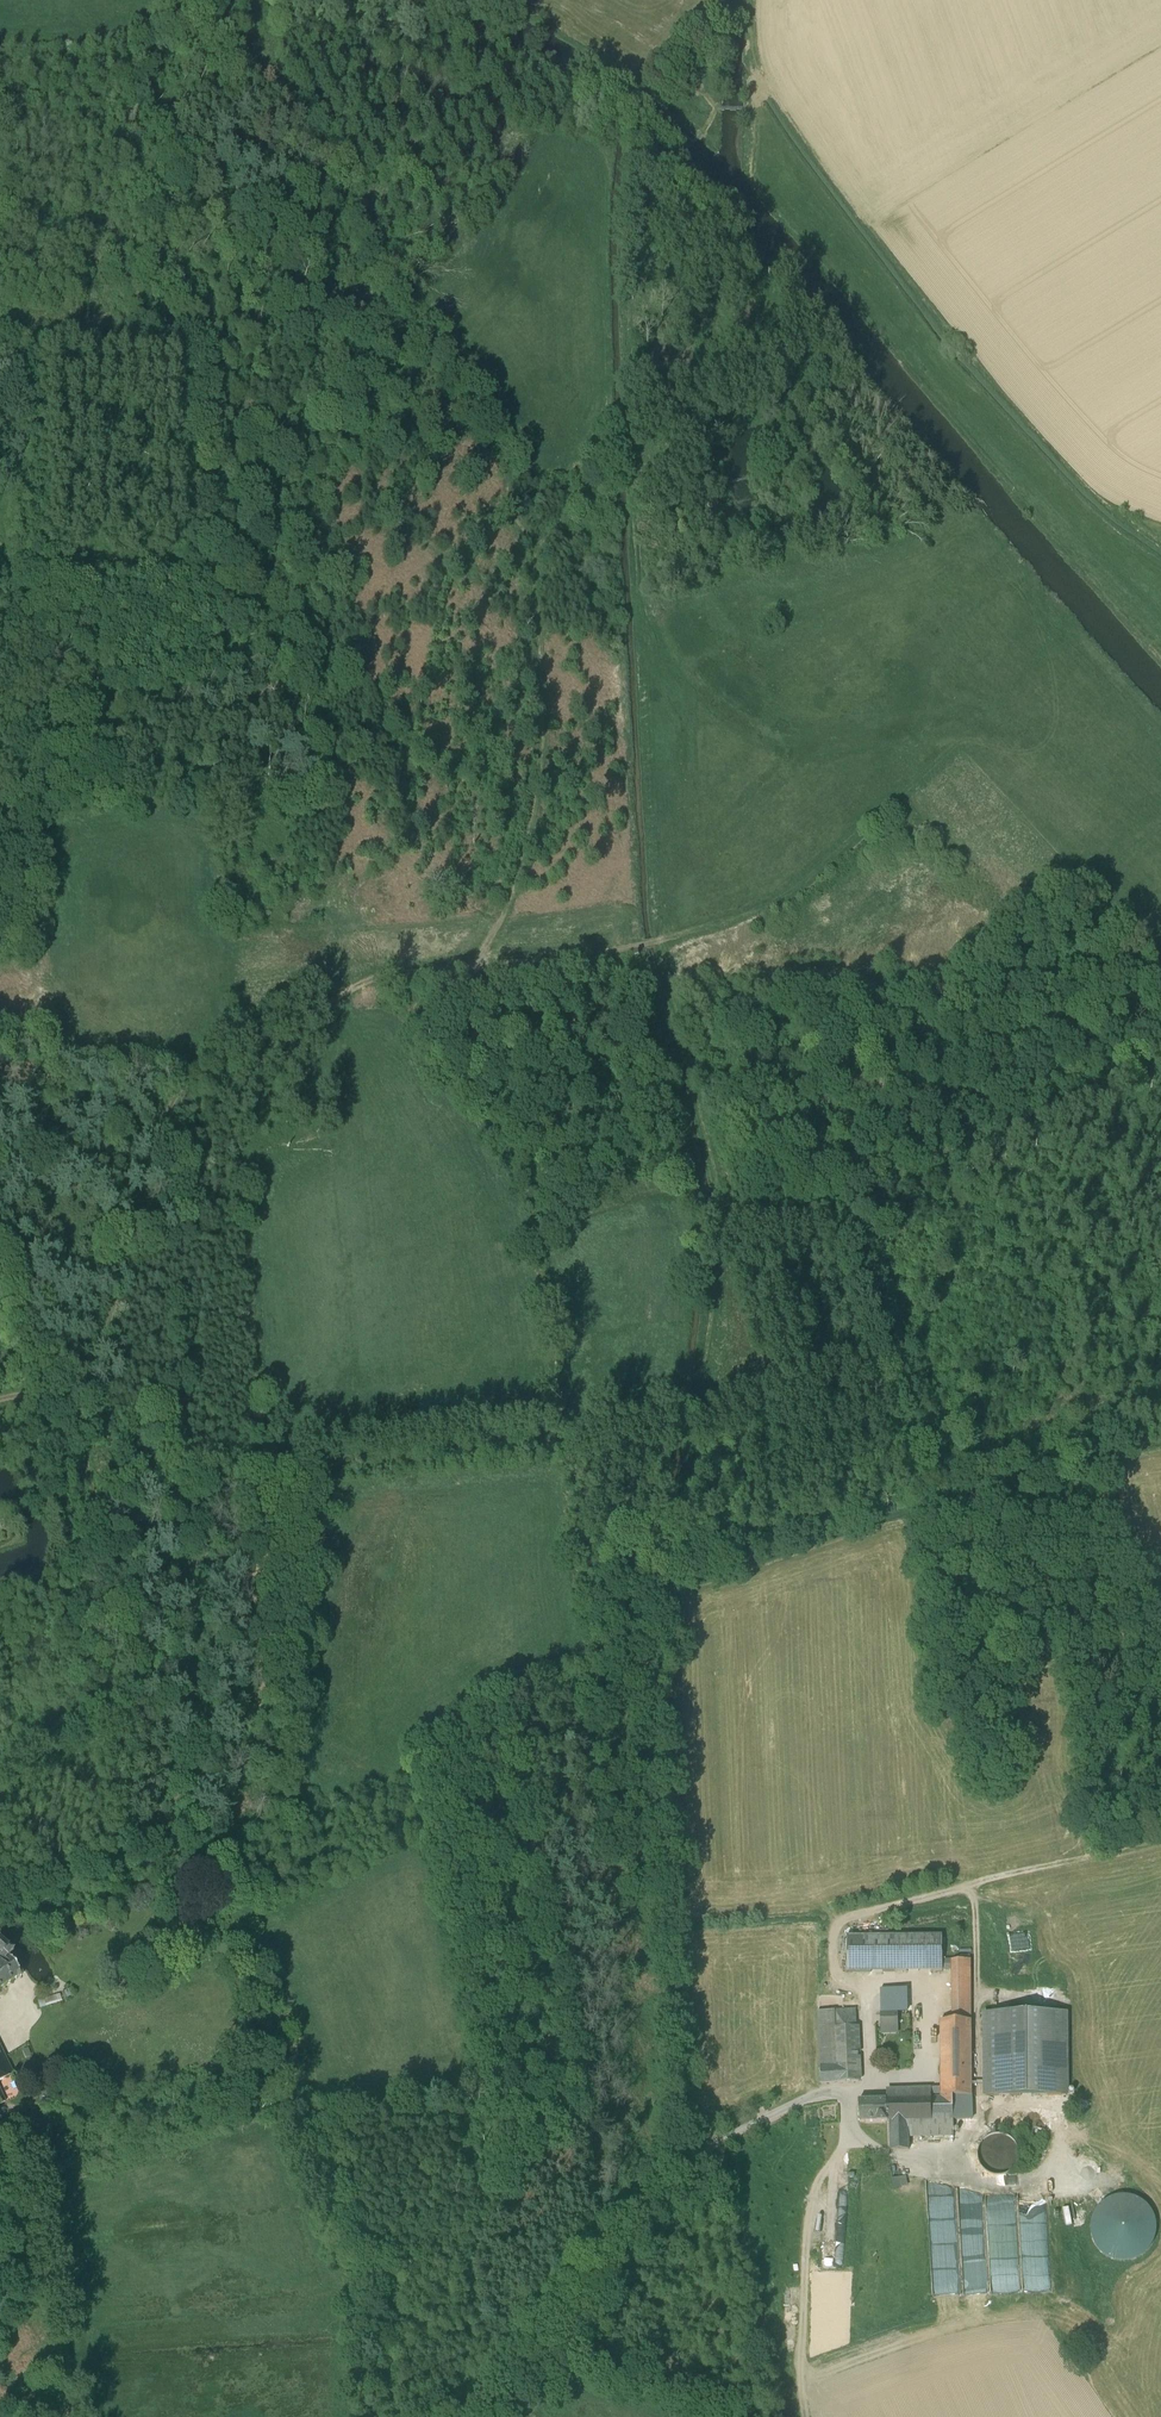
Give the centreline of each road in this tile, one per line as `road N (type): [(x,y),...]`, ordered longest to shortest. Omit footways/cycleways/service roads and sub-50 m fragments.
road 1 (unclassified): [(873,2094),(794,2105),(696,2156),(634,2215),(545,2343),(512,2376),(444,2416)]
road 2 (track): [(804,2416),(811,2204),(850,2131),(850,2094)]

